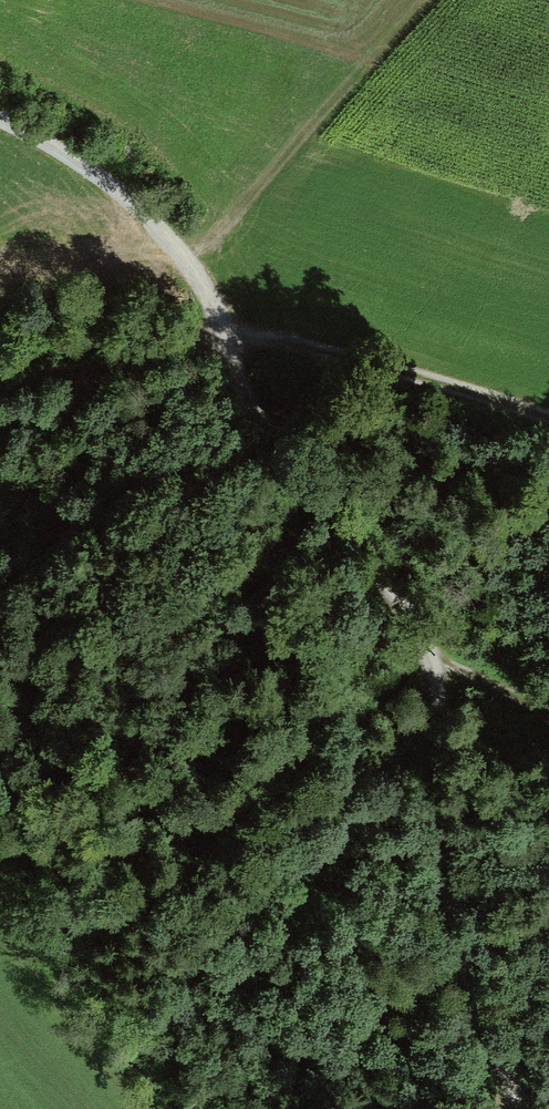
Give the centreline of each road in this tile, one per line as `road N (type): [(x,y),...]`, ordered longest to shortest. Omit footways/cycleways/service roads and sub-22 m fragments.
road 1 (track): [(0,118),(126,197),(188,265),(265,439),(418,627),(439,698),(445,890),(486,1026),(525,1108)]
road 2 (track): [(0,382),(107,377),(226,338),(265,339),(548,422)]
road 3 (track): [(434,667),(477,677),(548,713)]

